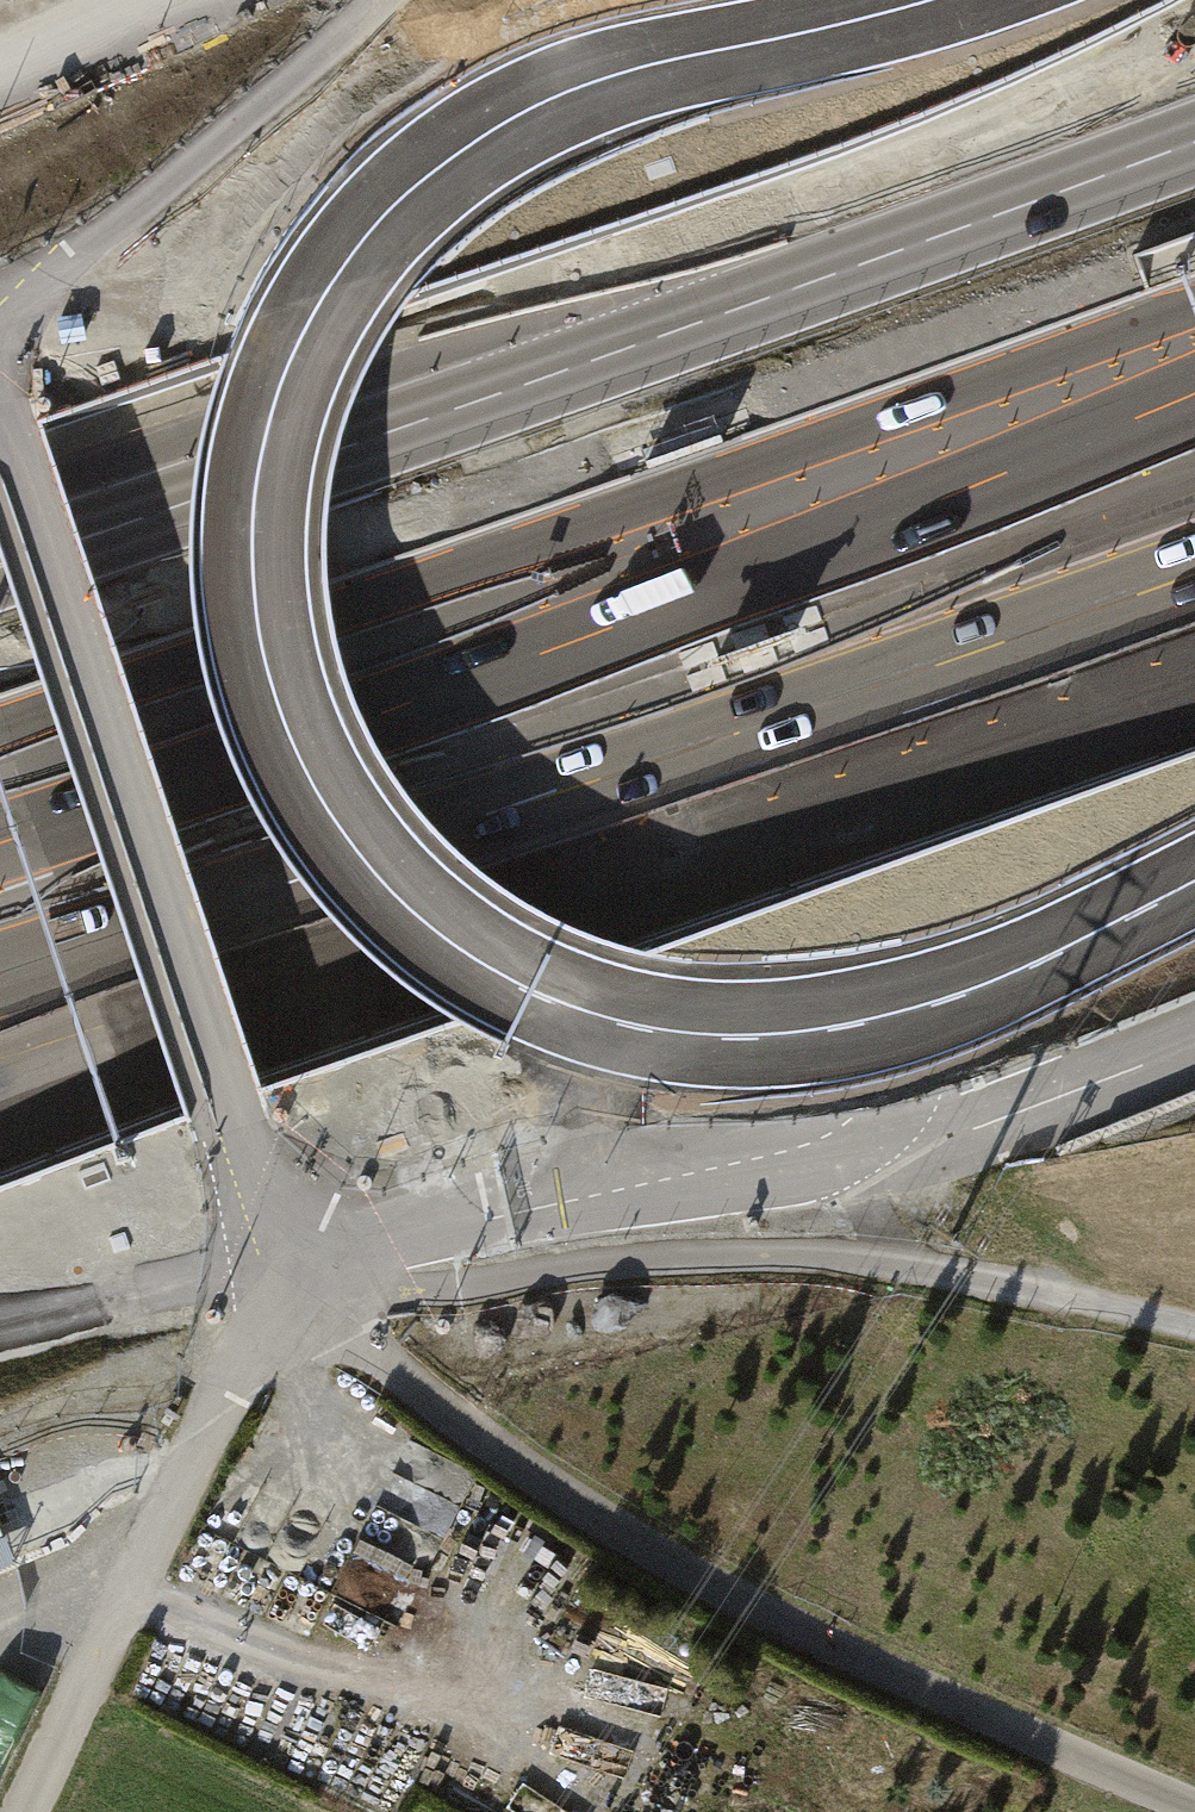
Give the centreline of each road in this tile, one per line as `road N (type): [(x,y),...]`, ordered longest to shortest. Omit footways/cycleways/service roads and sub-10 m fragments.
road 1 (motorway): [(929,0),(568,91),(499,126),(384,215),(328,289),(272,412),(253,516),(255,601),(271,683),(306,772),(358,852),(407,906),(531,990),(618,1021),(739,1035),(898,1012),(999,978),(1194,880)]
road 2 (motorway): [(0,1006),(306,909),(1194,583)]
road 3 (secondary): [(0,565),(1194,142)]
road 4 (motorway): [(1194,371),(0,790)]
road 5 (track): [(941,1121),(789,1159),(374,1236),(256,1346),(217,1412),(30,1811)]
road 6 (track): [(1194,1811),(783,1621),(655,1552),(380,1360),(311,1290)]
road 7 (track): [(1194,1325),(887,1257),(631,1257),(474,1283),(311,1290)]
road 8 (track): [(0,344),(80,260),(386,0)]

